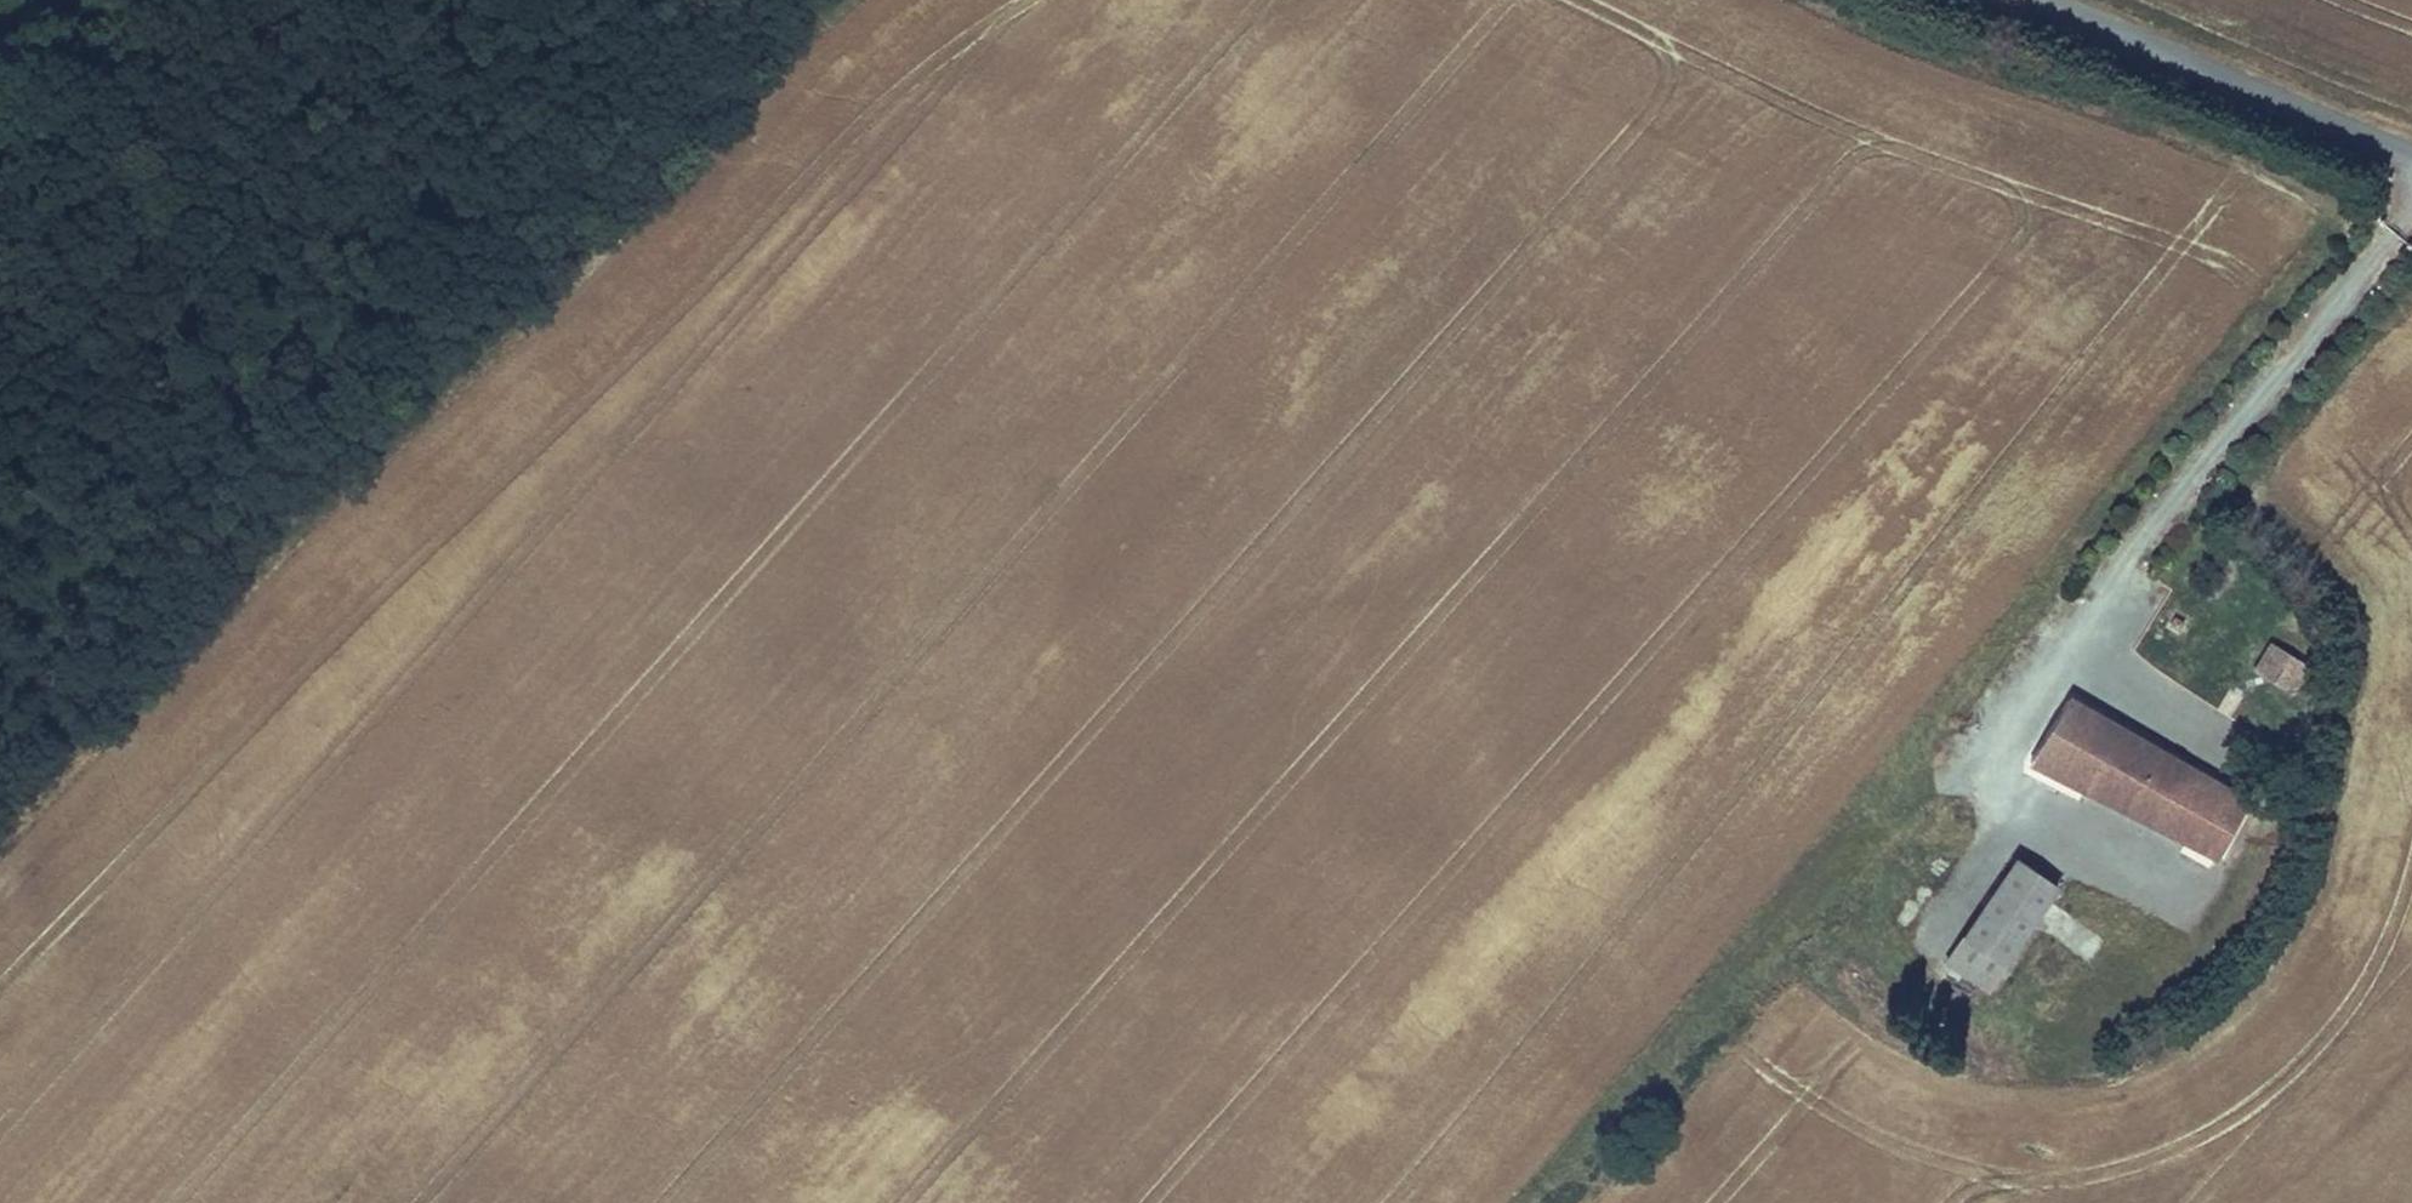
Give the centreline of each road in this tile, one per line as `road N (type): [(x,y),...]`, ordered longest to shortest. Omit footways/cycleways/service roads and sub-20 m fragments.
road 1 (tertiary): [(2039,0),(2411,155)]

